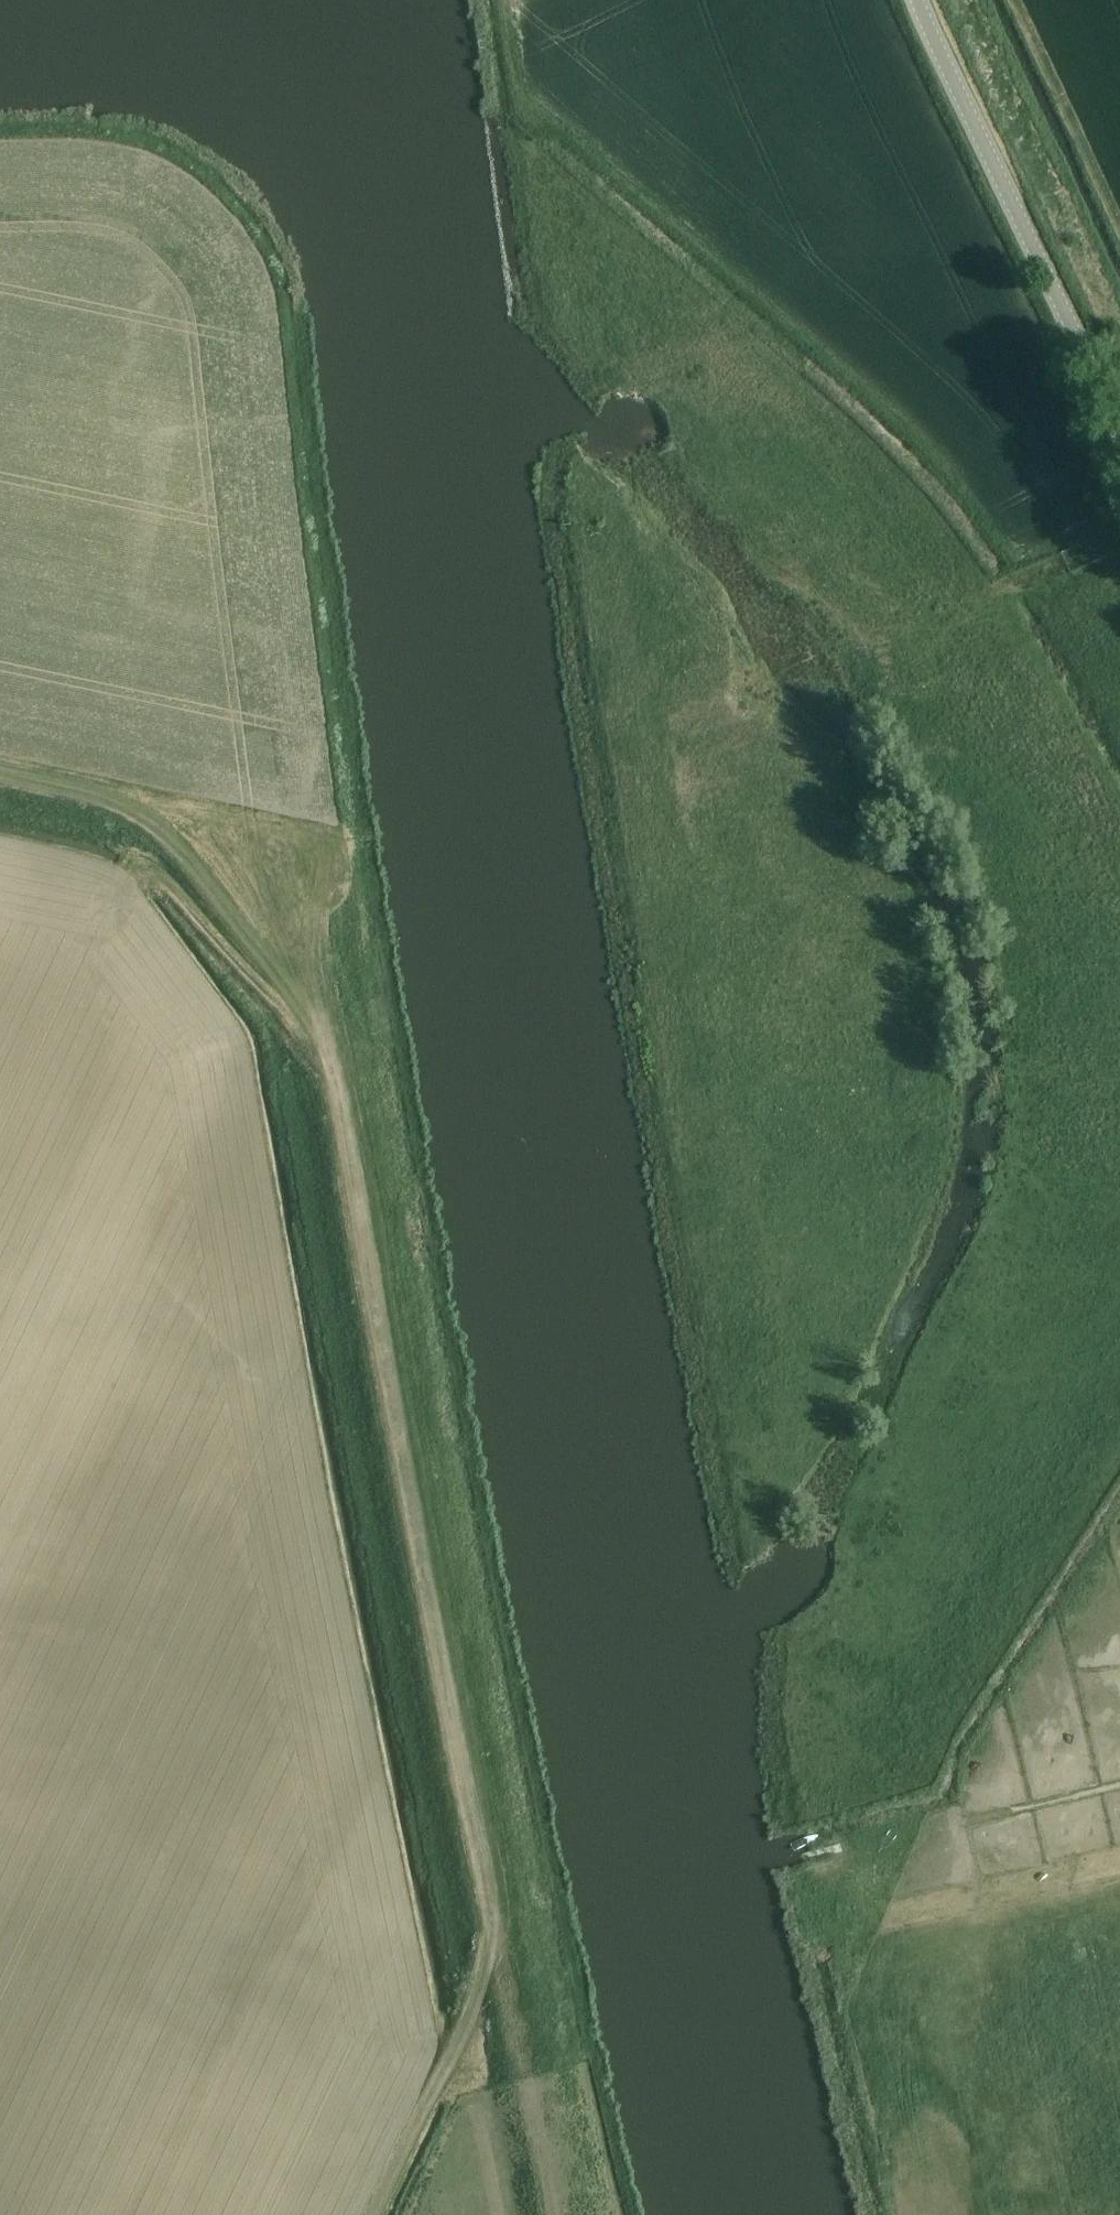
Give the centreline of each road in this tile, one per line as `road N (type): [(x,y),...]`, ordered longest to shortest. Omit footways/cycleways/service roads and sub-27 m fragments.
road 1 (track): [(136,820),(182,858),(302,1018),(334,1086),(493,1890),(475,2006),(376,2214)]
road 2 (unclassified): [(1119,422),(921,0)]

